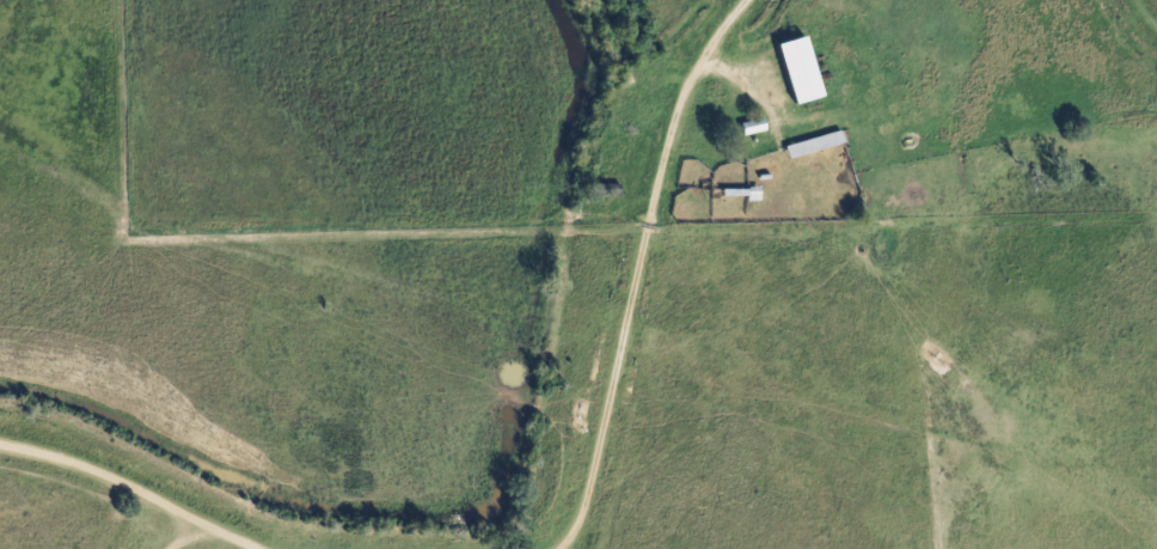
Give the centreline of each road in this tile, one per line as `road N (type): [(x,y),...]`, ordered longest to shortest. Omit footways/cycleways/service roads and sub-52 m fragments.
road 1 (residential): [(206,525),(45,450),(0,442)]

